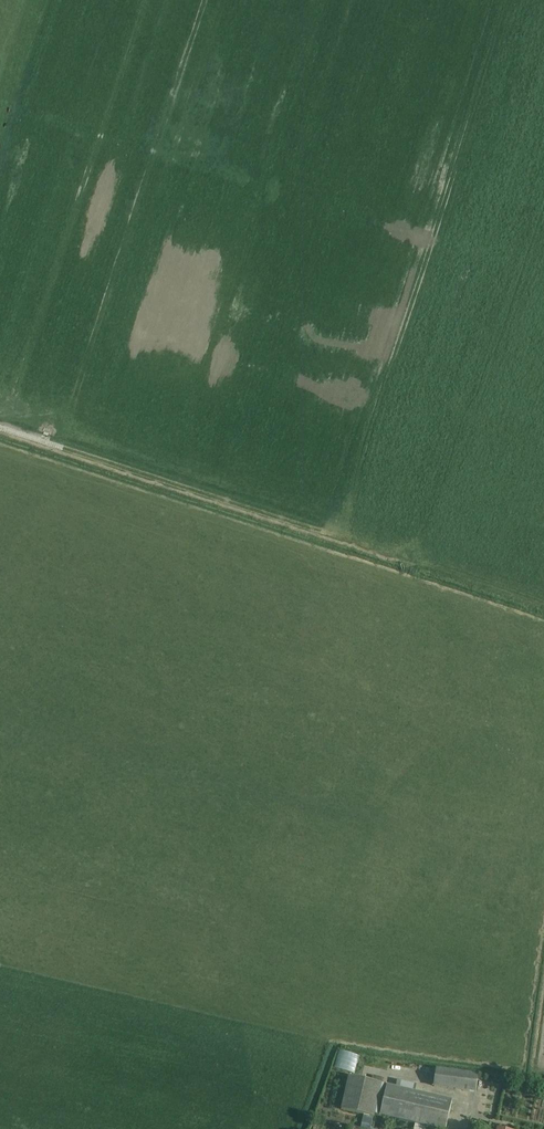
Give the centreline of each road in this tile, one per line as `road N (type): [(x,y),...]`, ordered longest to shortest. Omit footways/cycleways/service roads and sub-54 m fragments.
road 1 (track): [(543,603),(0,427)]
road 2 (track): [(317,1039),(323,1031),(498,1060),(517,1056),(543,889)]

